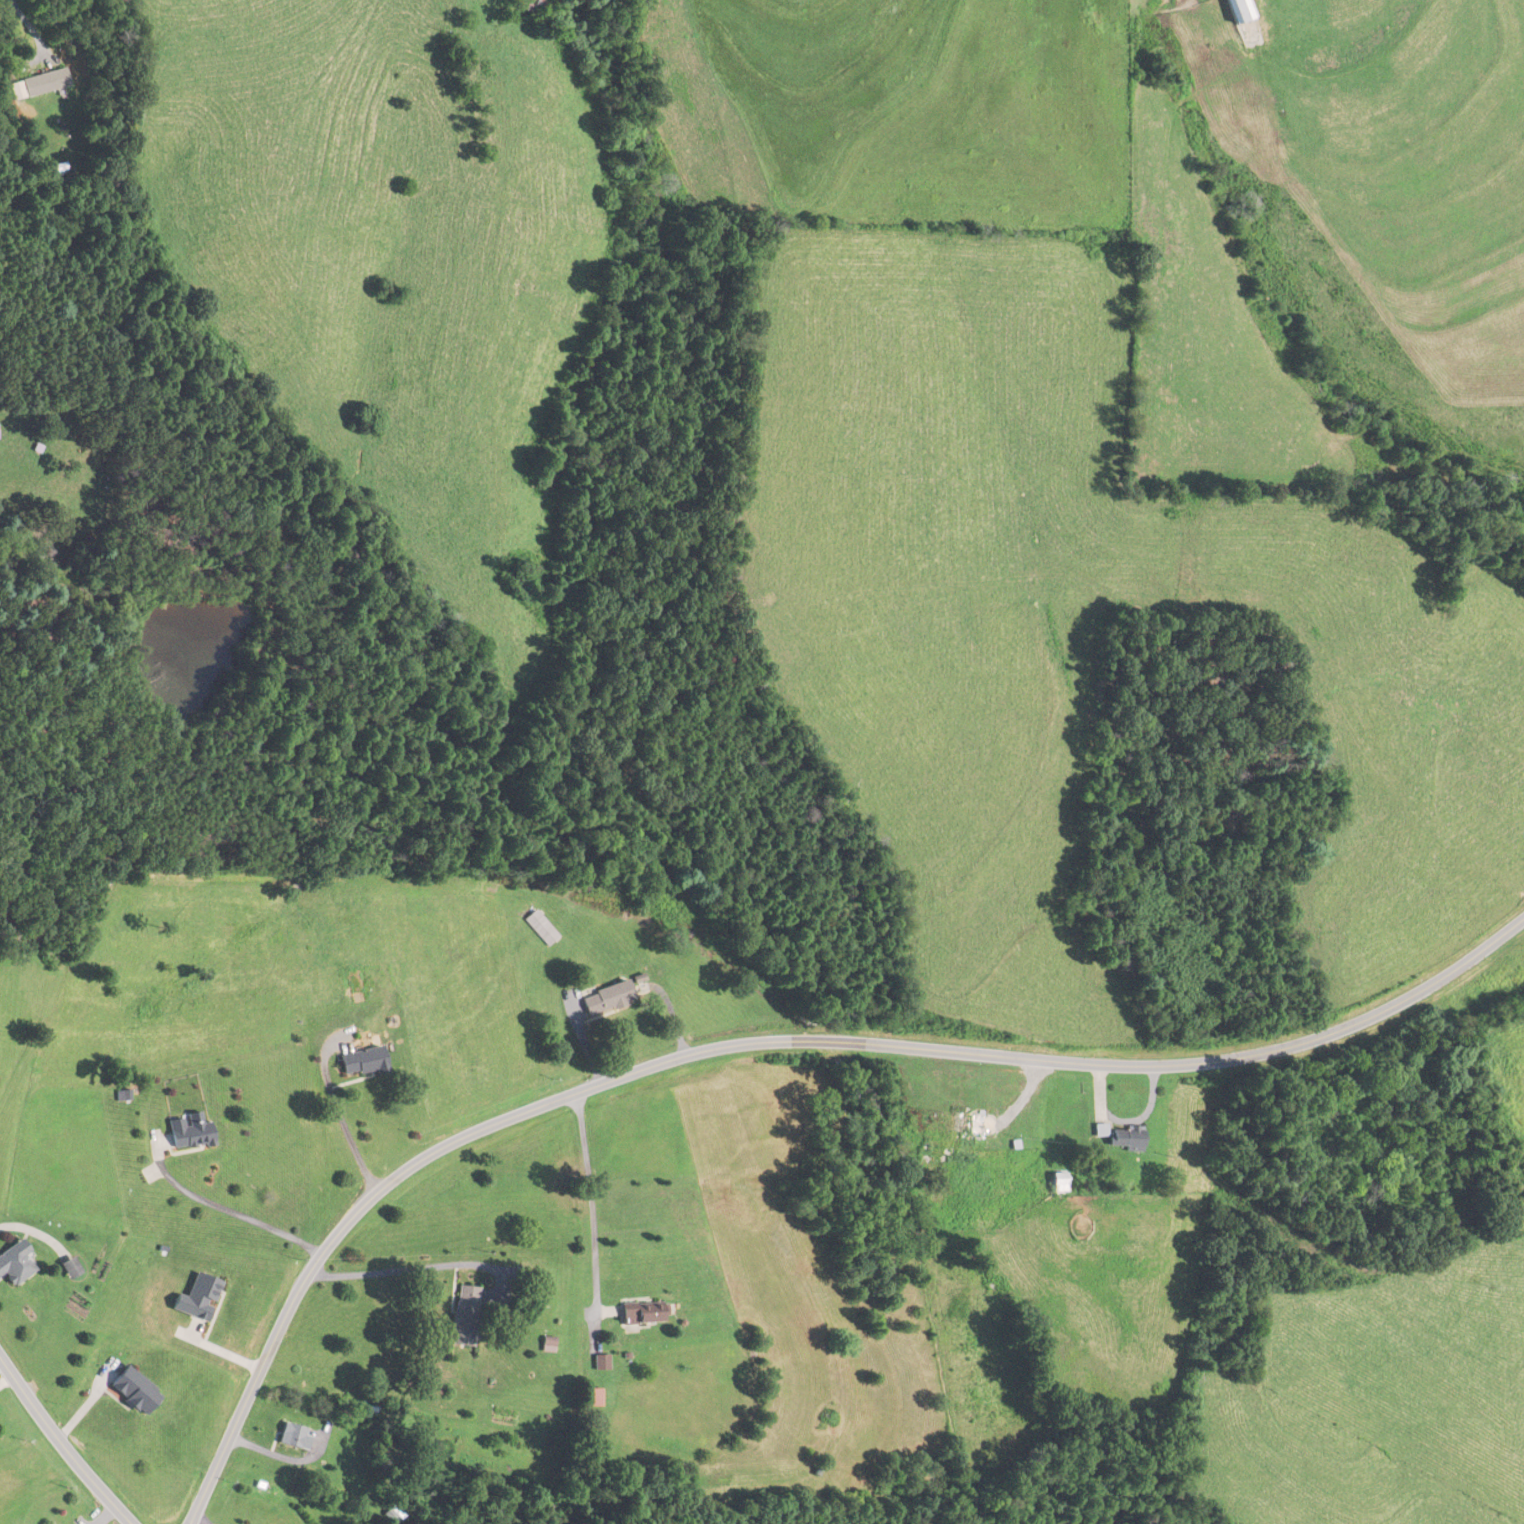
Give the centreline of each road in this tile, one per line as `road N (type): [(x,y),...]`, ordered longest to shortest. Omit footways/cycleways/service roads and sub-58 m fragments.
road 1 (residential): [(189,1523),(315,1266),(368,1202),(456,1141),(692,1054),(781,1041),(1126,1066),(1250,1056),(1362,1021),(1419,993),(1523,918)]
road 2 (residential): [(0,1359),(131,1523)]

